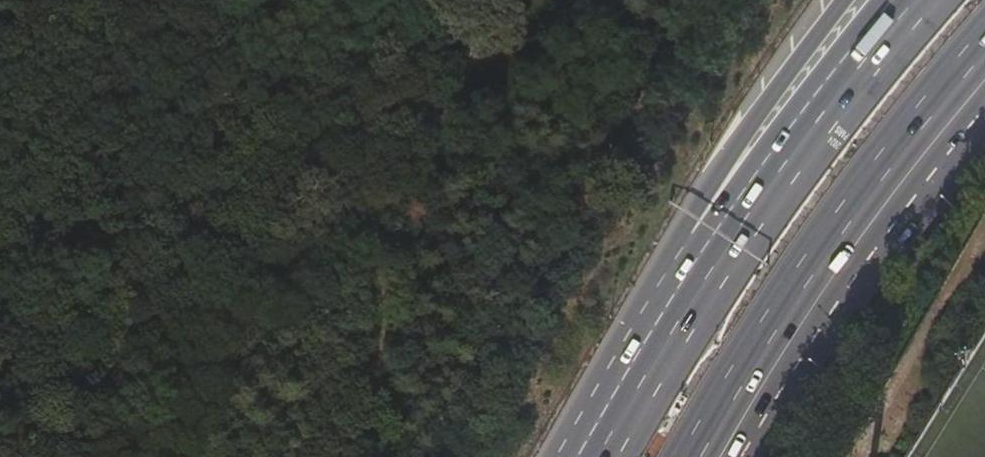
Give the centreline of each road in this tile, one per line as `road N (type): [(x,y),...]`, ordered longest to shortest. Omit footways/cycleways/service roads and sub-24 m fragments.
road 1 (trunk): [(914,0),(684,295)]
road 2 (trunk): [(786,330),(895,166),(984,54)]
road 3 (trunk): [(846,0),(794,80),(684,295)]
road 4 (trunk): [(786,330),(836,269),(984,125)]
road 5 (trunk): [(684,295),(587,456)]
road 6 (trunk): [(710,456),(786,330)]

